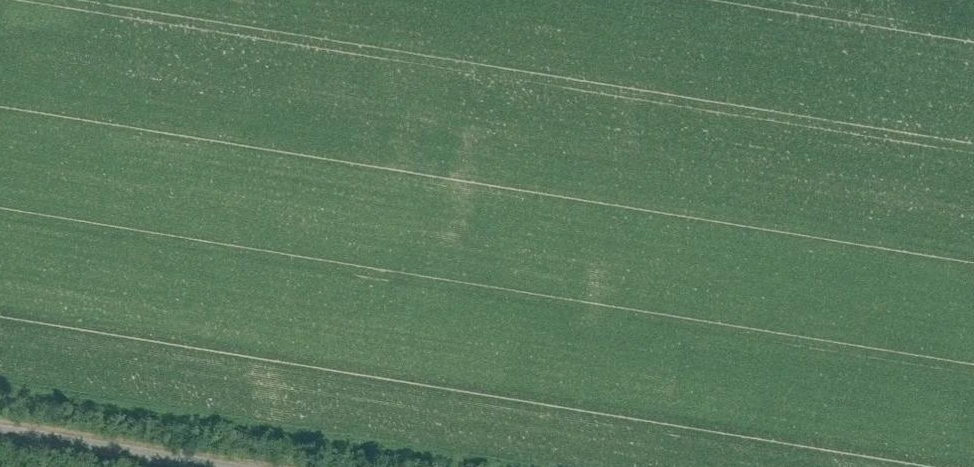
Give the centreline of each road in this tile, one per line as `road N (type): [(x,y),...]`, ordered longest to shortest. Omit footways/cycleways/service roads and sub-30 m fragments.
road 1 (residential): [(208,466),(0,432)]

